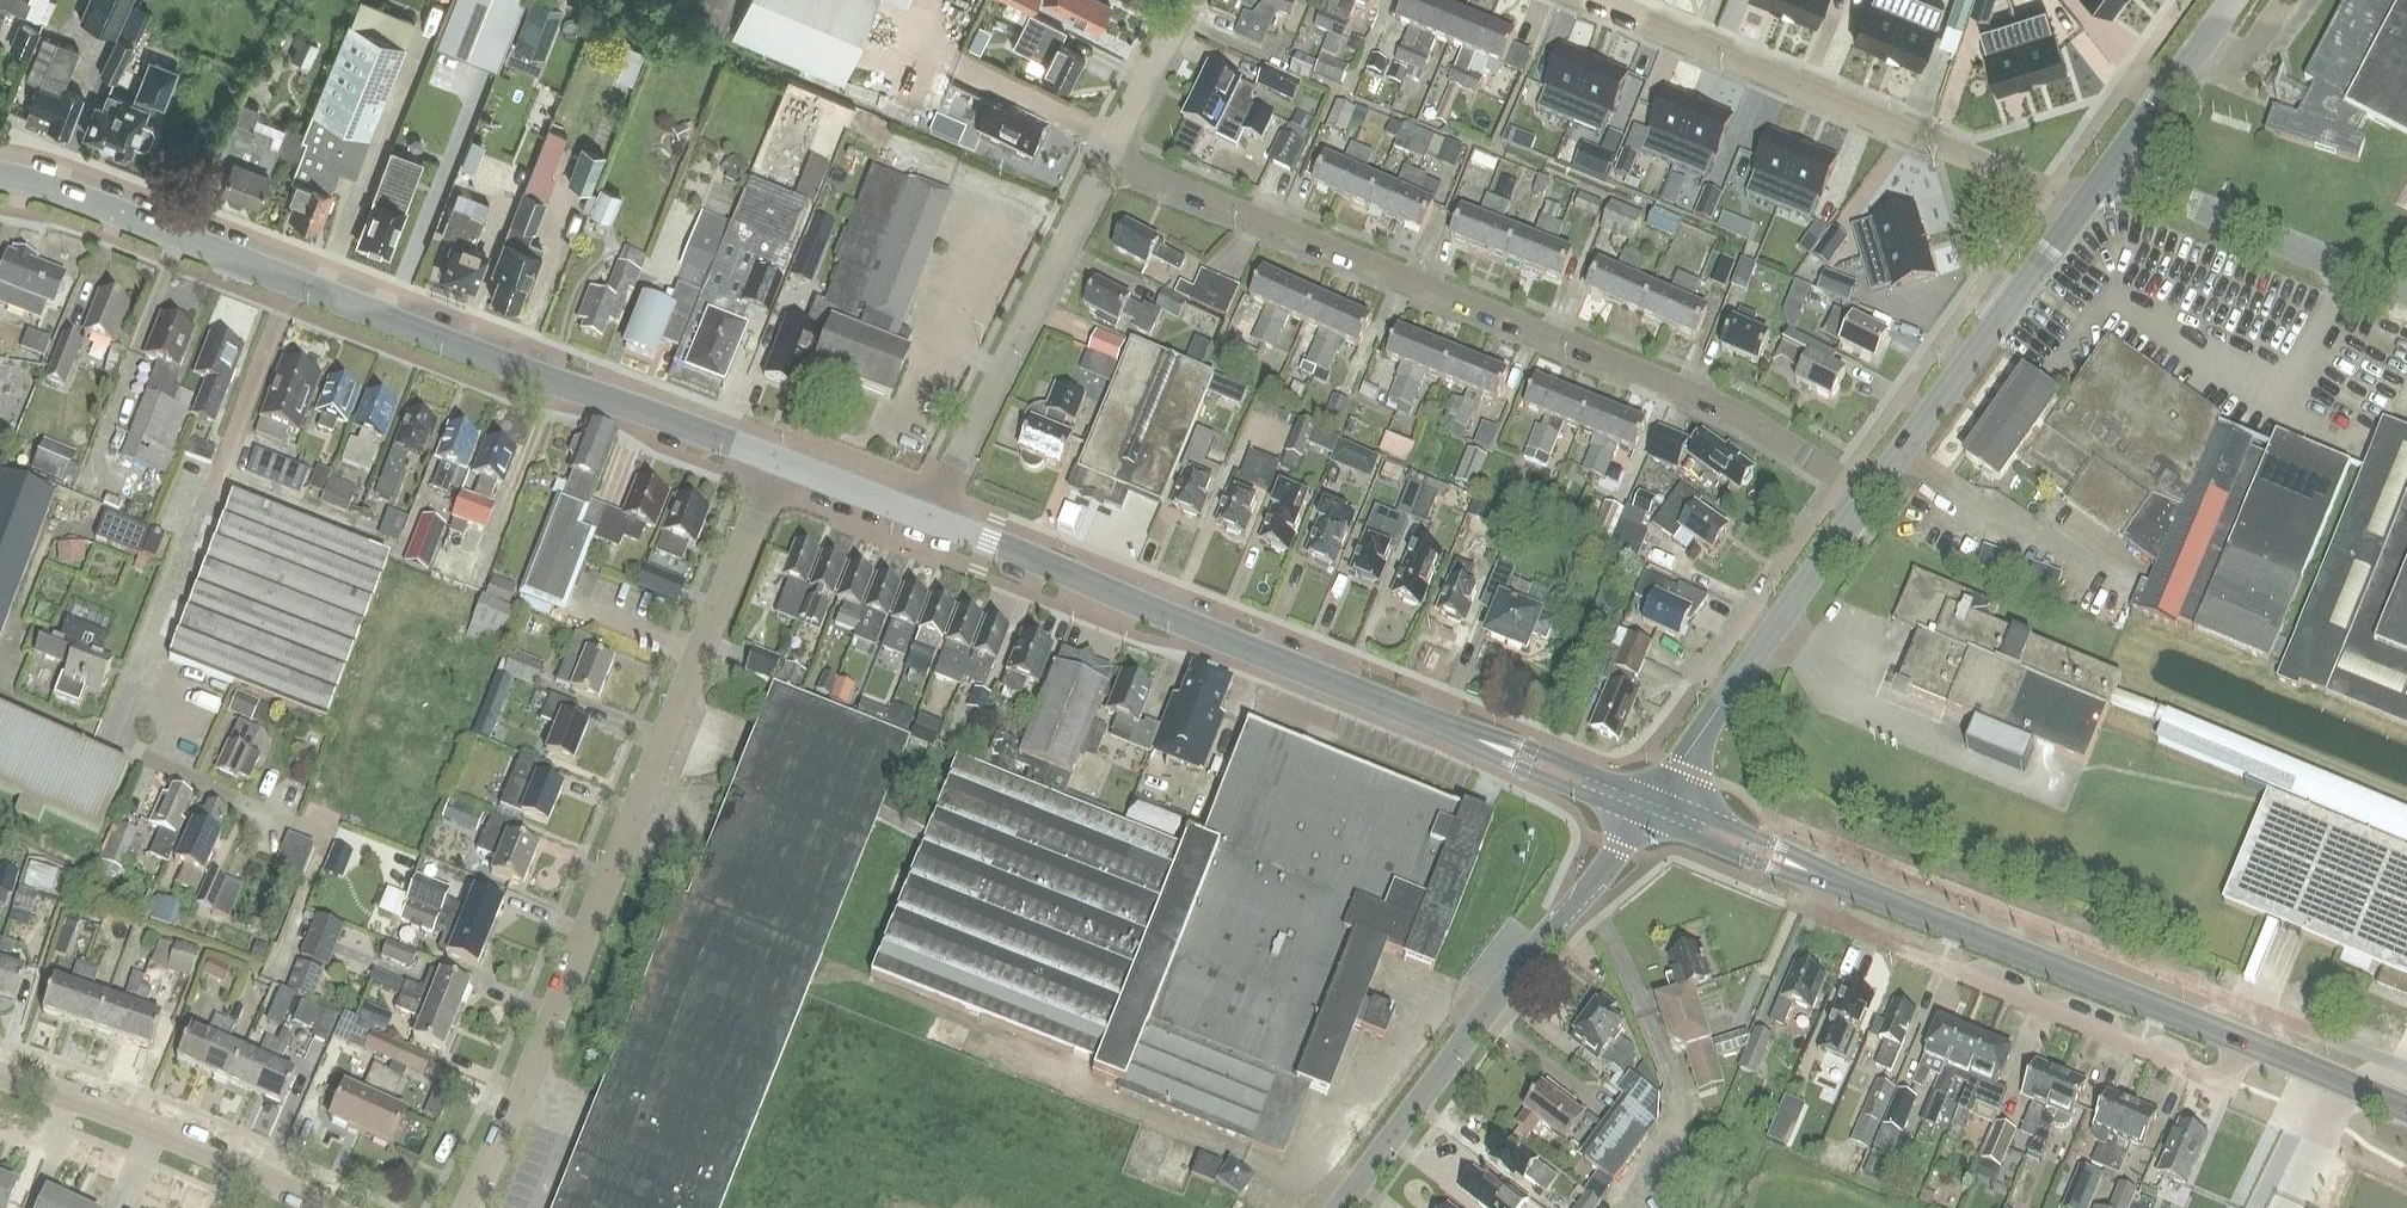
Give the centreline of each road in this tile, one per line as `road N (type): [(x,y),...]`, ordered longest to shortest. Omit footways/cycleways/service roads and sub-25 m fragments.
road 1 (residential): [(1865,501),(1729,410),(1105,160)]
road 2 (secondary): [(780,462),(31,182),(0,178)]
road 3 (residential): [(466,1207),(541,1051),(780,462)]
road 4 (secondary): [(1653,808),(928,518)]
road 5 (residential): [(2080,207),(1585,0)]
road 6 (residential): [(1827,877),(1815,913),(2220,1084),(2238,1037)]
road 7 (tertiary): [(1341,1207),(1554,926),(1653,808)]
road 8 (secondary): [(2238,1037),(1827,877)]
road 9 (residential): [(928,518),(1105,160)]
road 10 (tertiary): [(1653,808),(1865,501)]
road 11 (tertiary): [(1865,501),(2080,207)]
road 12 (residential): [(321,1207),(178,1138),(0,1074)]
road 13 (unclassified): [(2406,294),(2112,166)]
road 14 (tertiary): [(2112,166),(2232,0)]
road 15 (secondary): [(1827,877),(1653,808)]
road 16 (secondary): [(2406,1106),(2238,1037)]
road 17 (residential): [(1105,160),(1188,0)]
road 18 (secondary): [(928,518),(780,462)]

